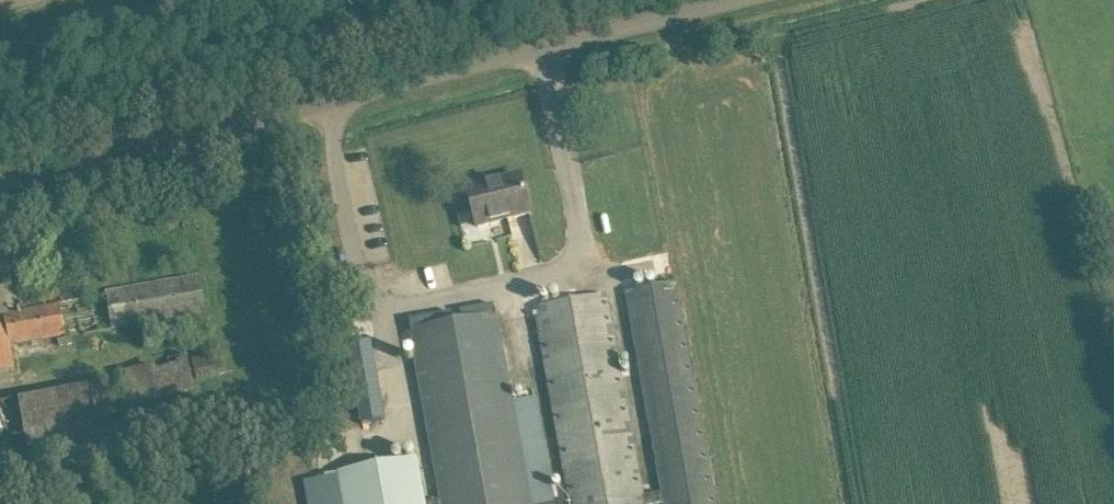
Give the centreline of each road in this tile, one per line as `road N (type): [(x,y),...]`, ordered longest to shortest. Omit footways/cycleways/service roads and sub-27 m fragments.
road 1 (unclassified): [(0,183),(771,0)]

